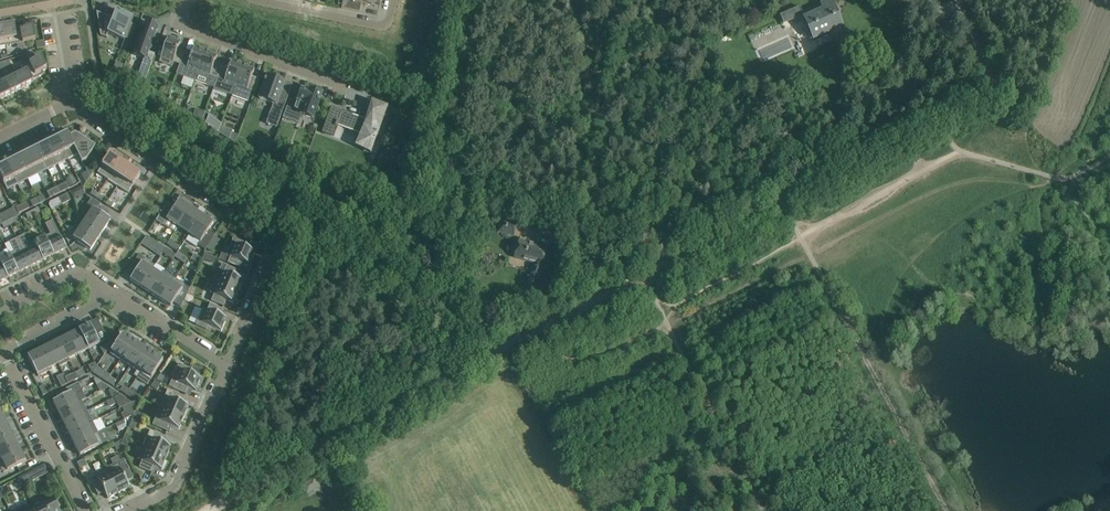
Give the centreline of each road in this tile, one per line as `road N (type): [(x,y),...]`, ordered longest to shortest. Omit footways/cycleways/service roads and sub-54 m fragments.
road 1 (track): [(568,313),(934,111)]
road 2 (residential): [(228,367),(280,245),(71,106)]
road 3 (track): [(203,510),(489,347)]
road 4 (residential): [(348,90),(179,25),(187,0)]
road 5 (residential): [(129,510),(177,486),(228,367)]
road 6 (residential): [(84,510),(4,350)]
road 7 (residential): [(228,367),(92,282)]
road 8 (residential): [(267,0),(373,24),(383,23),(392,0)]
road 9 (track): [(934,111),(960,95),(976,70),(958,0)]
road 10 (residential): [(92,282),(96,302),(86,311),(4,350)]

